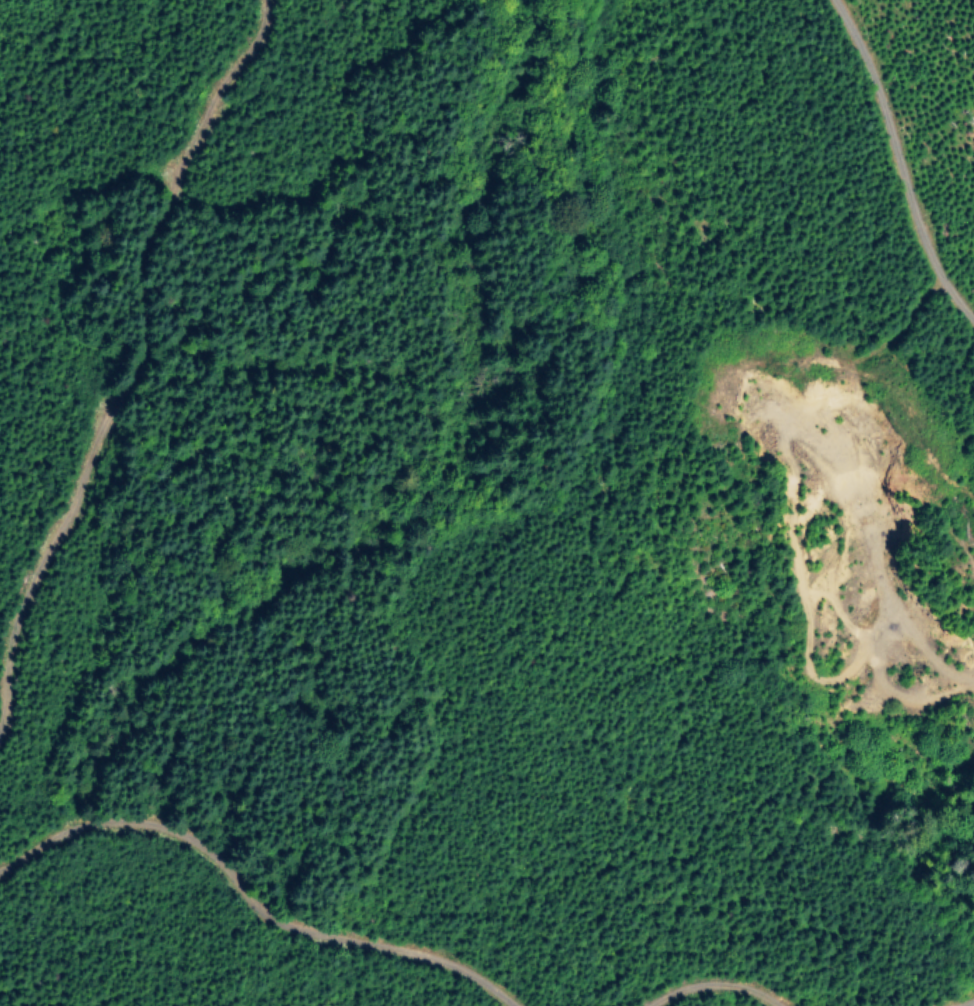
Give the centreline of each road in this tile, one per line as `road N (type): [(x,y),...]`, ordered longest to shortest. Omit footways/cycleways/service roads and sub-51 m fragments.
road 1 (residential): [(0,871),(47,874),(67,851),(130,836),(178,882),(252,907),(323,905),(406,930),(490,970),(535,1005)]
road 2 (residential): [(973,244),(912,148),(853,0)]
road 3 (residential): [(641,1005),(705,956),(745,975),(781,1005)]

